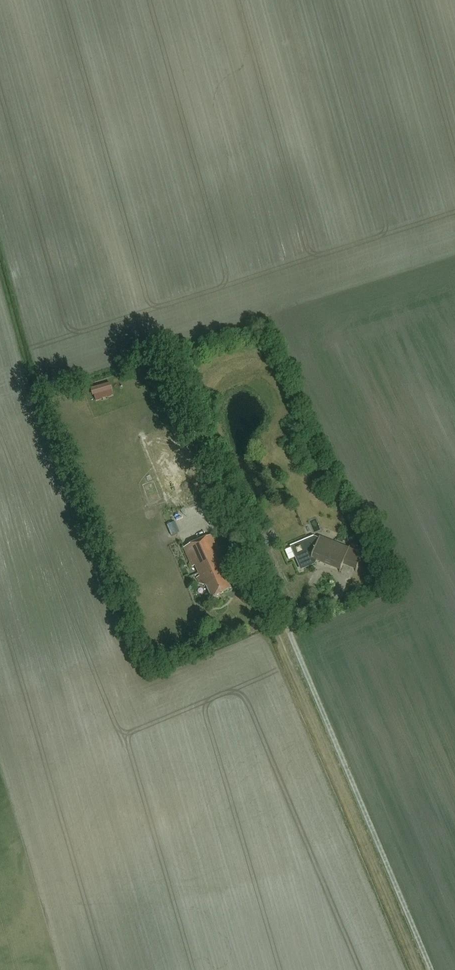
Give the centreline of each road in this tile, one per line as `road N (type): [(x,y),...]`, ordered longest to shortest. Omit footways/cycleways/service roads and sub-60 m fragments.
road 1 (unclassified): [(425,969),(274,630)]

